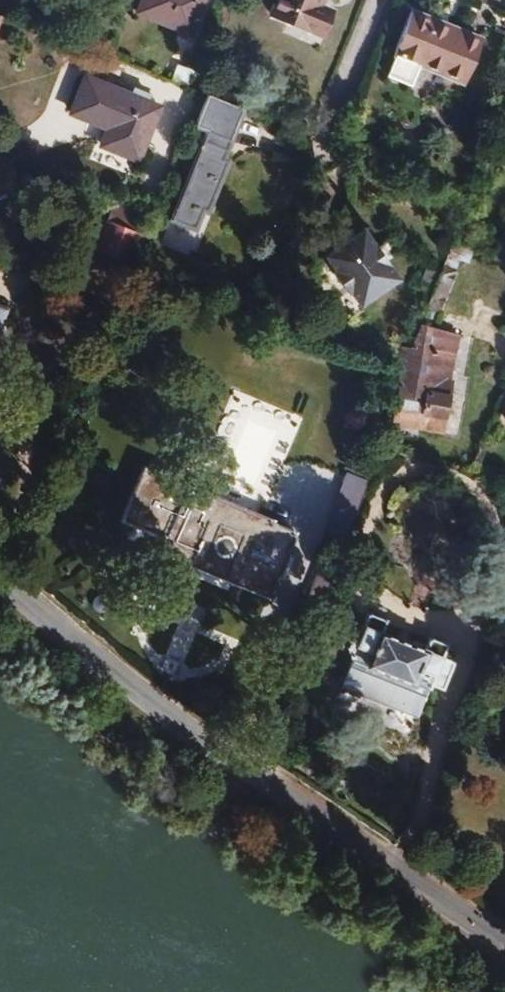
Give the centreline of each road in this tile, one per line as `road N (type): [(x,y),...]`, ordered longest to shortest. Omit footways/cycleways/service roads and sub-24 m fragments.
road 1 (residential): [(504,950),(340,834),(0,567)]

